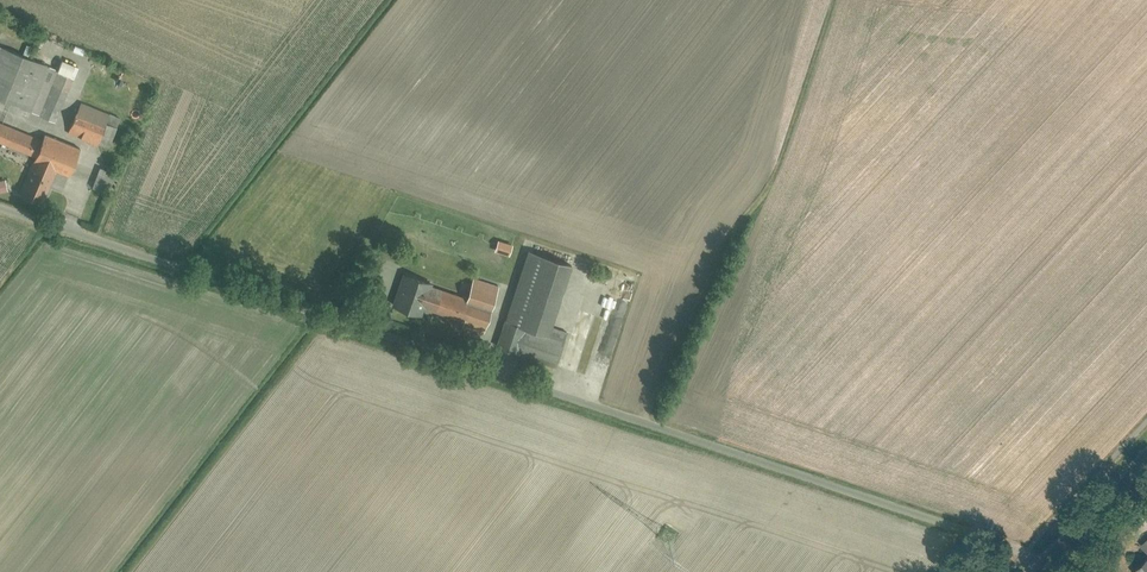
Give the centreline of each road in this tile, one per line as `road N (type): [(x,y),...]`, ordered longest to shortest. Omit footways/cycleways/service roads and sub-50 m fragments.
road 1 (unclassified): [(0,209),(1051,559)]
road 2 (secondary): [(1051,559),(1146,459)]

